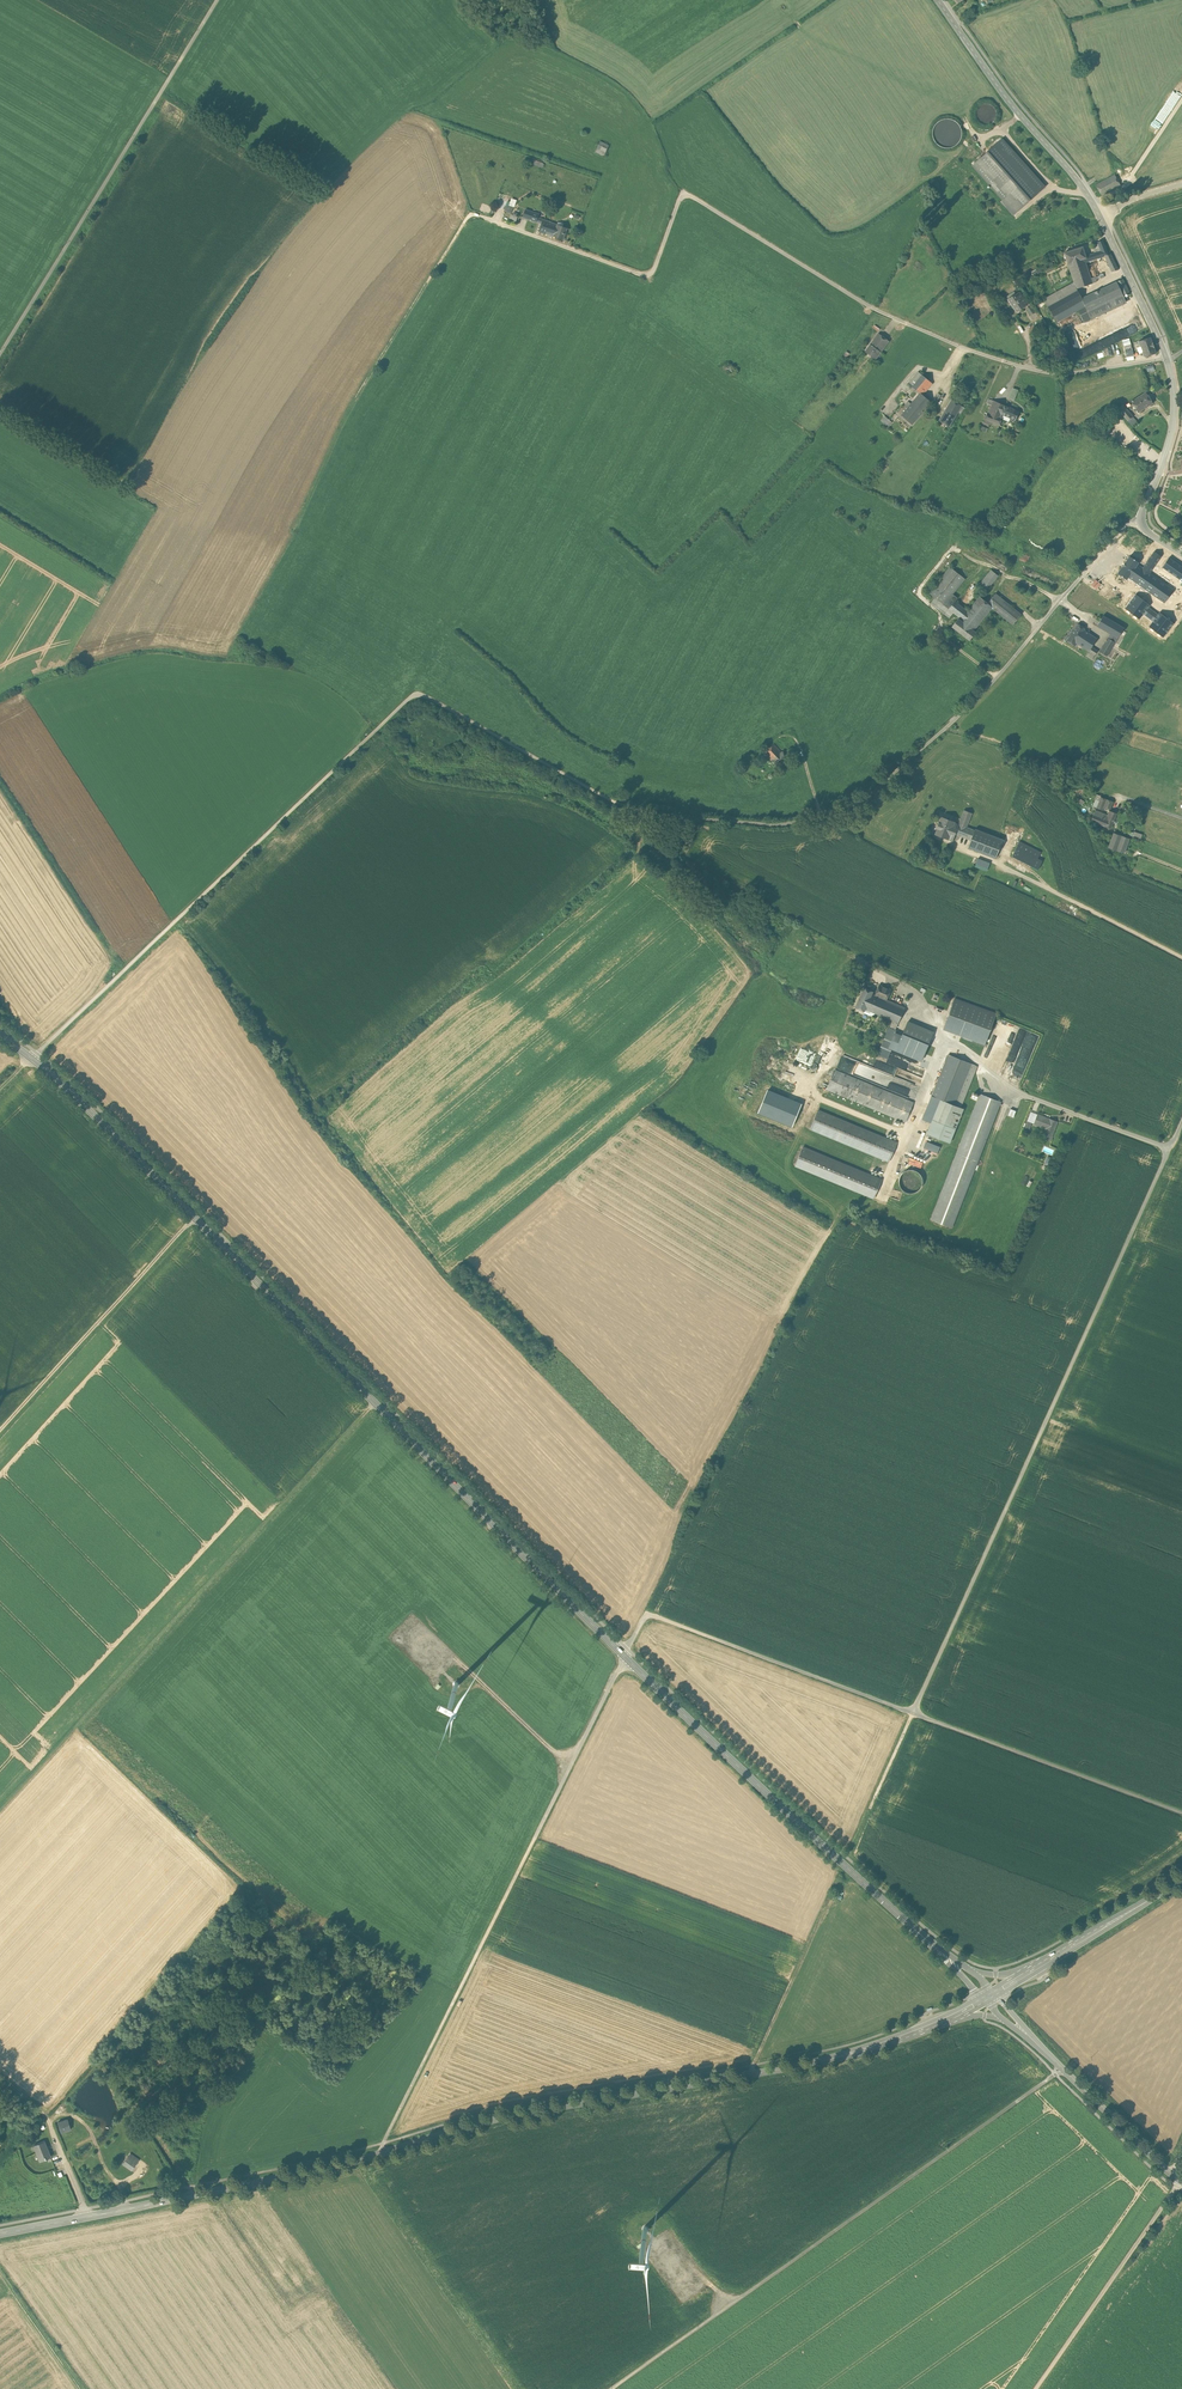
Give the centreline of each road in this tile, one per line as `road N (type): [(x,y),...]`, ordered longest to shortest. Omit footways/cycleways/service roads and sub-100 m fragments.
road 1 (unclassified): [(1141,518),(946,729),(866,800),(822,814),(779,825),(619,804),(427,697),(407,700),(32,1058)]
road 2 (secondary): [(0,2233),(328,2165),(528,2112),(786,2068),(955,2014)]
road 3 (tertiary): [(32,1058),(625,1655)]
road 4 (residential): [(474,213),(651,276),(679,200),(691,196),(874,309),(1019,366),(1061,374),(1166,357)]
road 5 (residential): [(913,1713),(1170,1148)]
road 6 (track): [(375,1403),(0,1809)]
road 7 (track): [(385,2152),(625,1655)]
road 8 (unclassified): [(611,2388),(1061,2069)]
road 9 (tertiary): [(625,1655),(953,1963)]
road 10 (secondary): [(1166,357),(1091,201),(939,0)]
road 11 (track): [(218,0),(0,356)]
road 12 (unclassified): [(625,1655),(645,1617),(655,1615),(913,1713)]
road 13 (track): [(194,1217),(0,1429)]
road 14 (unclassified): [(913,1713),(1181,1814)]
road 15 (unclassified): [(1180,2182),(1036,2388)]
road 16 (track): [(946,729),(1001,745),(1010,765),(1108,790)]
road 17 (secondary): [(1031,1969),(1181,1877)]
road 18 (track): [(754,2074),(822,1913)]
road 19 (secondary): [(1141,518),(1172,431),(1166,357)]
road 20 (track): [(844,1864),(913,1713)]
road 21 (tertiary): [(1061,2069),(1173,2175)]
road 22 (track): [(572,1762),(456,1661)]
road 23 (residential): [(1170,1148),(1027,1097)]
road 24 (track): [(0,2271),(83,2388)]

